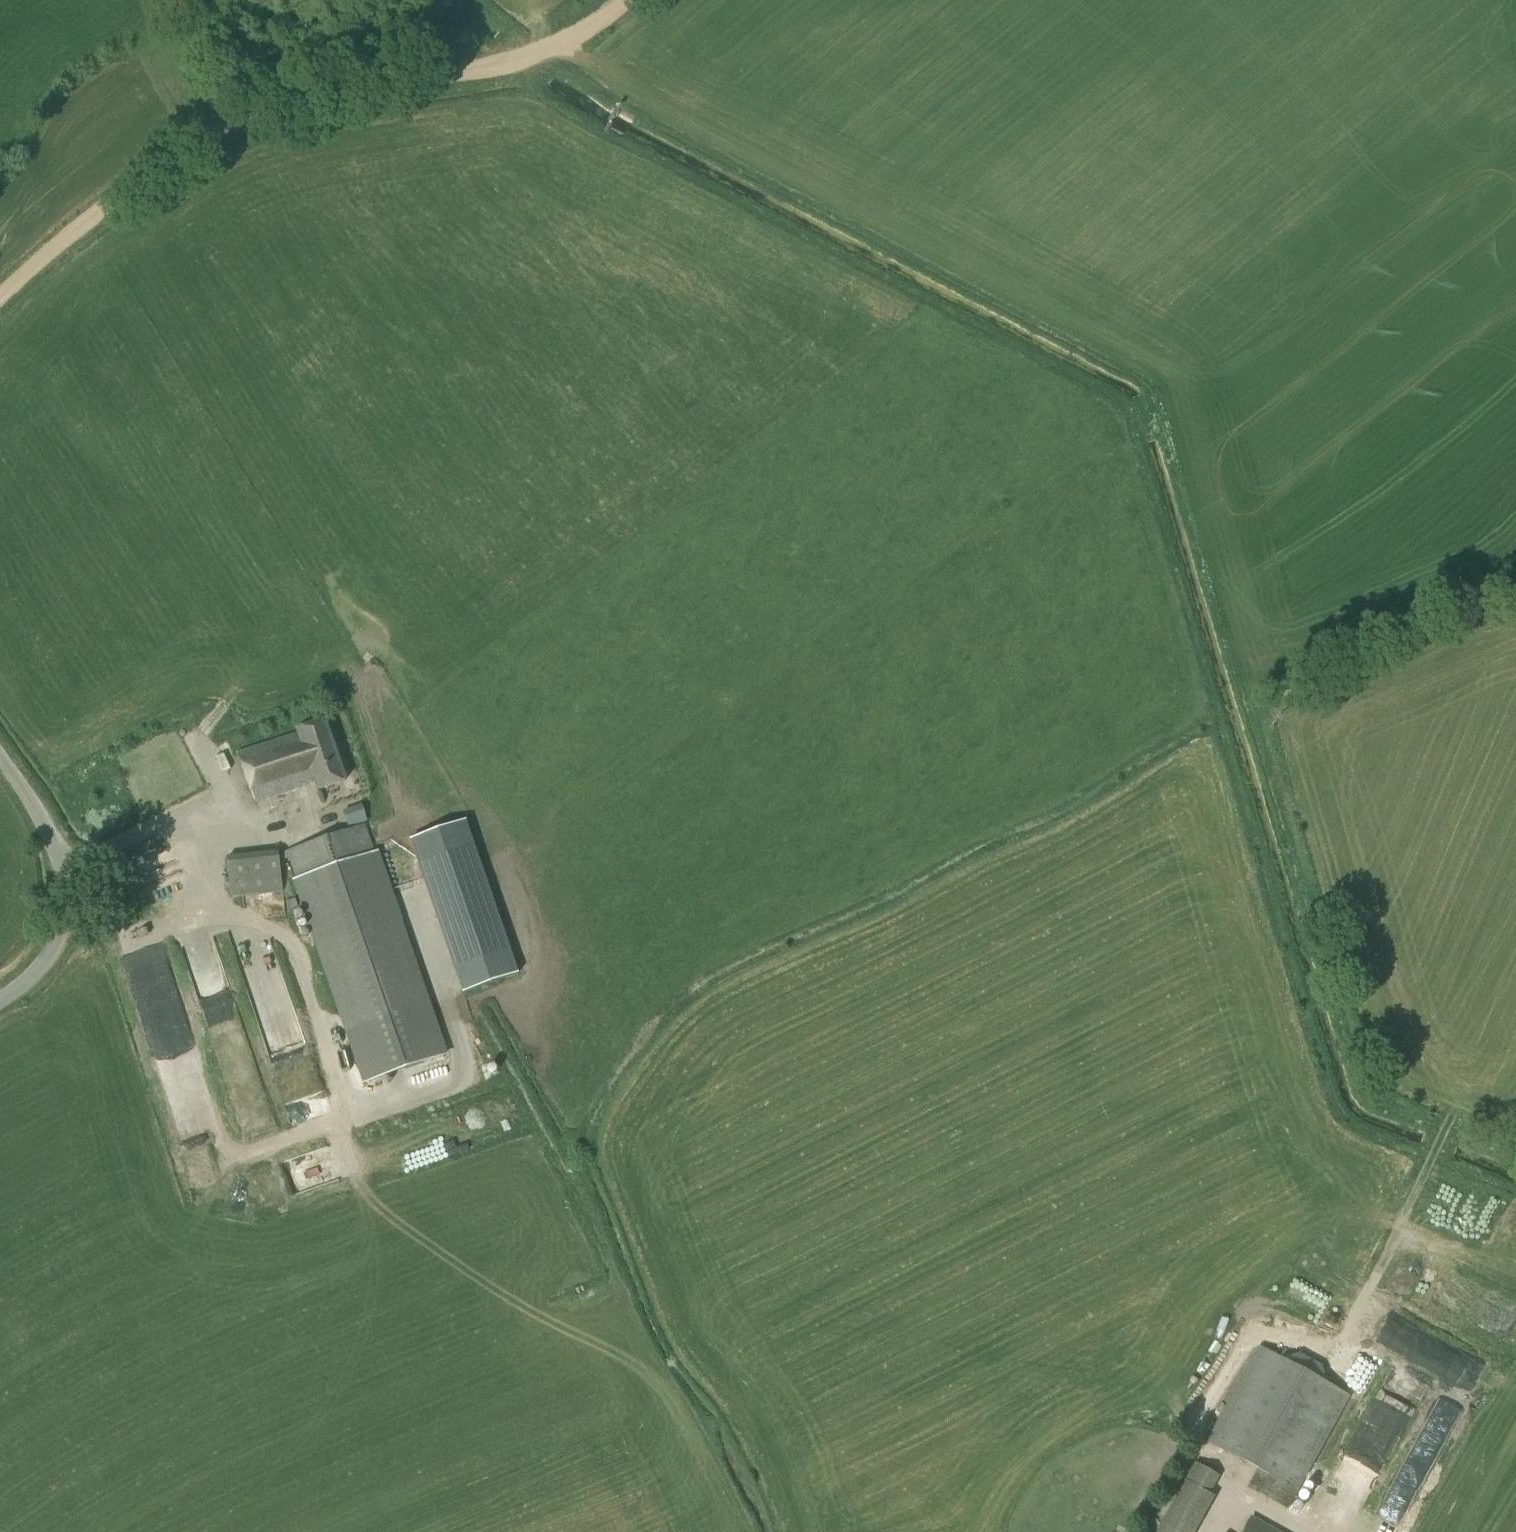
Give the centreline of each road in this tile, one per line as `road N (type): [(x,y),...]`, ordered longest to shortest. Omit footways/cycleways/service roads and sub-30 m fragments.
road 1 (track): [(630,0),(587,36),(526,63),(332,99),(222,136),(68,235),(0,304)]
road 2 (unclassified): [(0,974),(43,939),(51,898),(50,848),(38,803),(0,748)]

